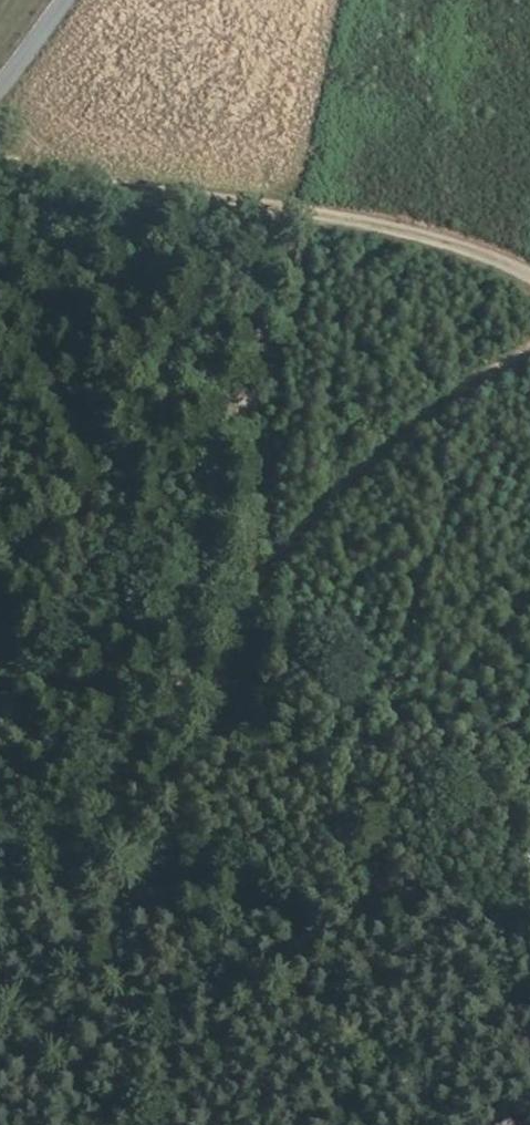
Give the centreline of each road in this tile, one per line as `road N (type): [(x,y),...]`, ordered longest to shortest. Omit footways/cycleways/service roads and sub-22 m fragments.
road 1 (track): [(0,981),(281,927),(529,970)]

